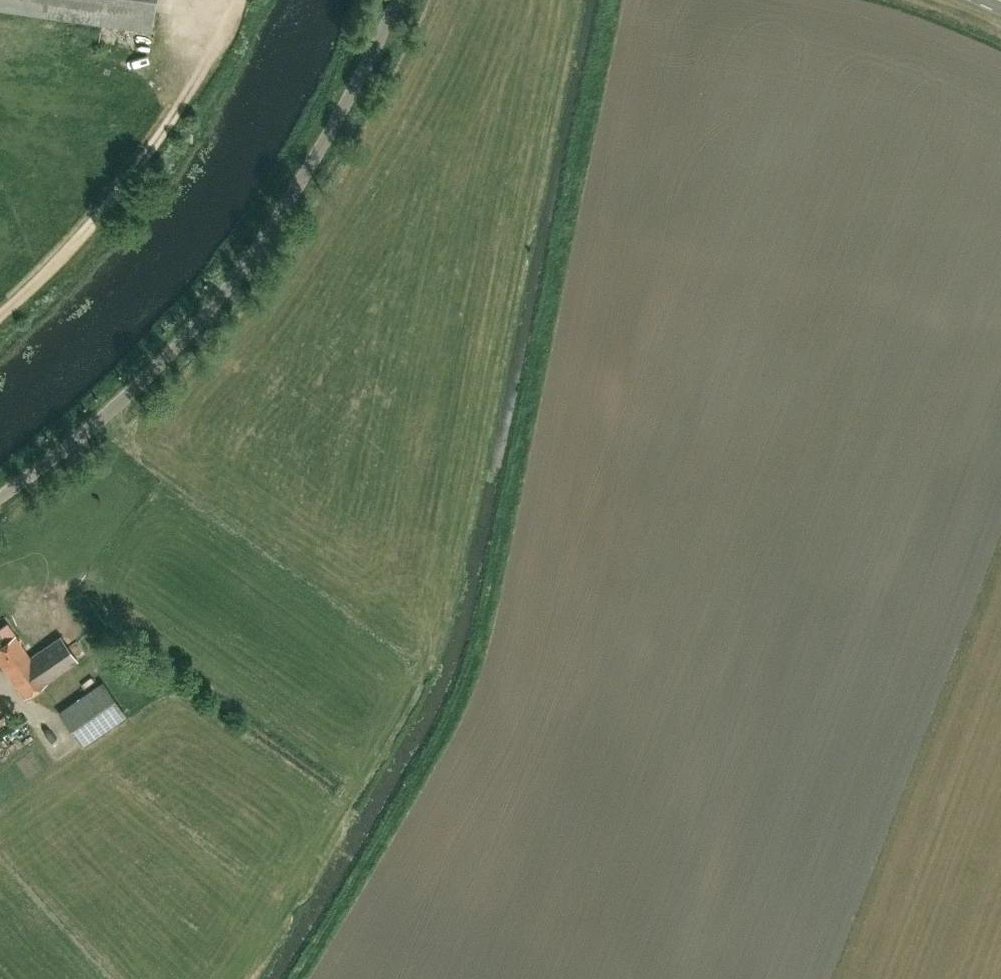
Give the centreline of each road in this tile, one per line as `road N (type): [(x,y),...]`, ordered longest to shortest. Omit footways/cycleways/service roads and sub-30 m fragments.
road 1 (unclassified): [(0,497),(130,394),(228,287),(301,180),(397,0)]
road 2 (track): [(0,317),(126,183),(239,0)]

